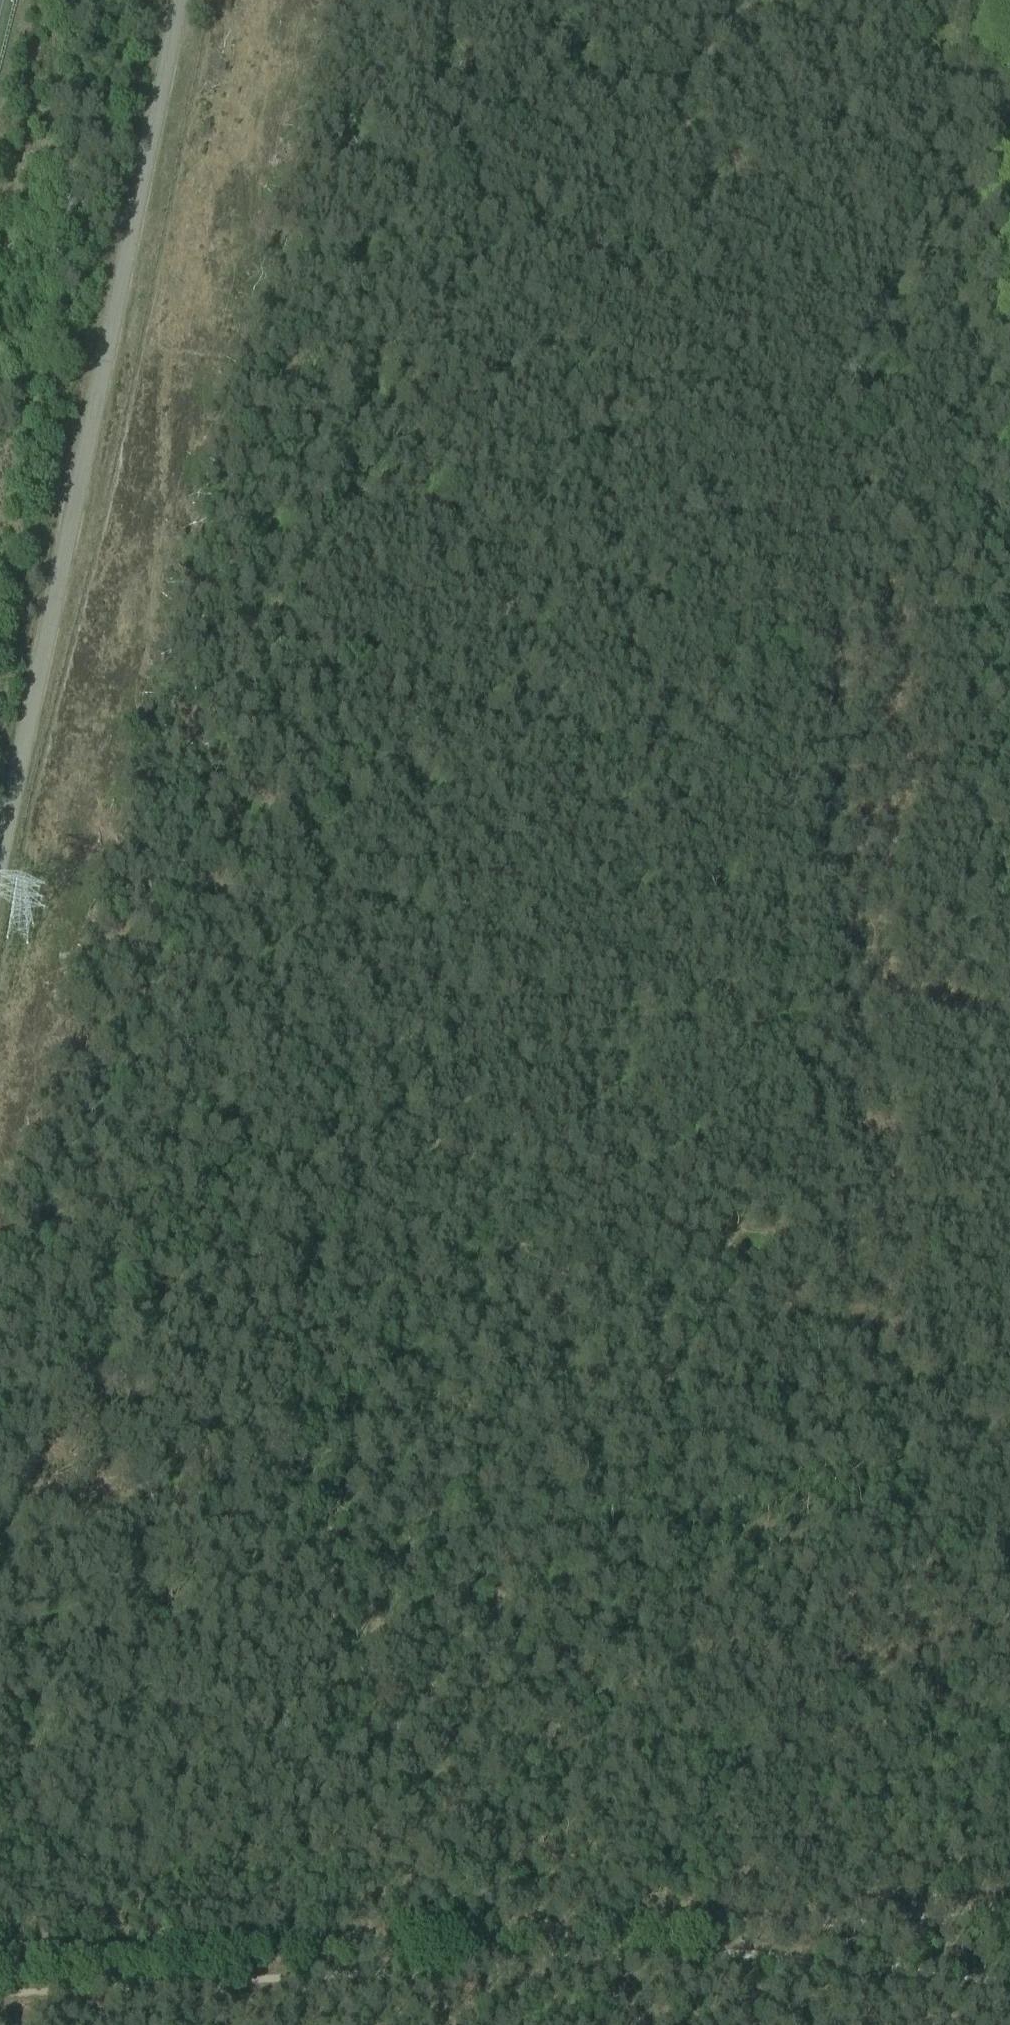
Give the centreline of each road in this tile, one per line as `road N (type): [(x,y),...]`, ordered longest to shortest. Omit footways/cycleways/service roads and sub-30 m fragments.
road 1 (track): [(0,1968),(1009,1908)]
road 2 (unclassified): [(0,860),(179,0)]

